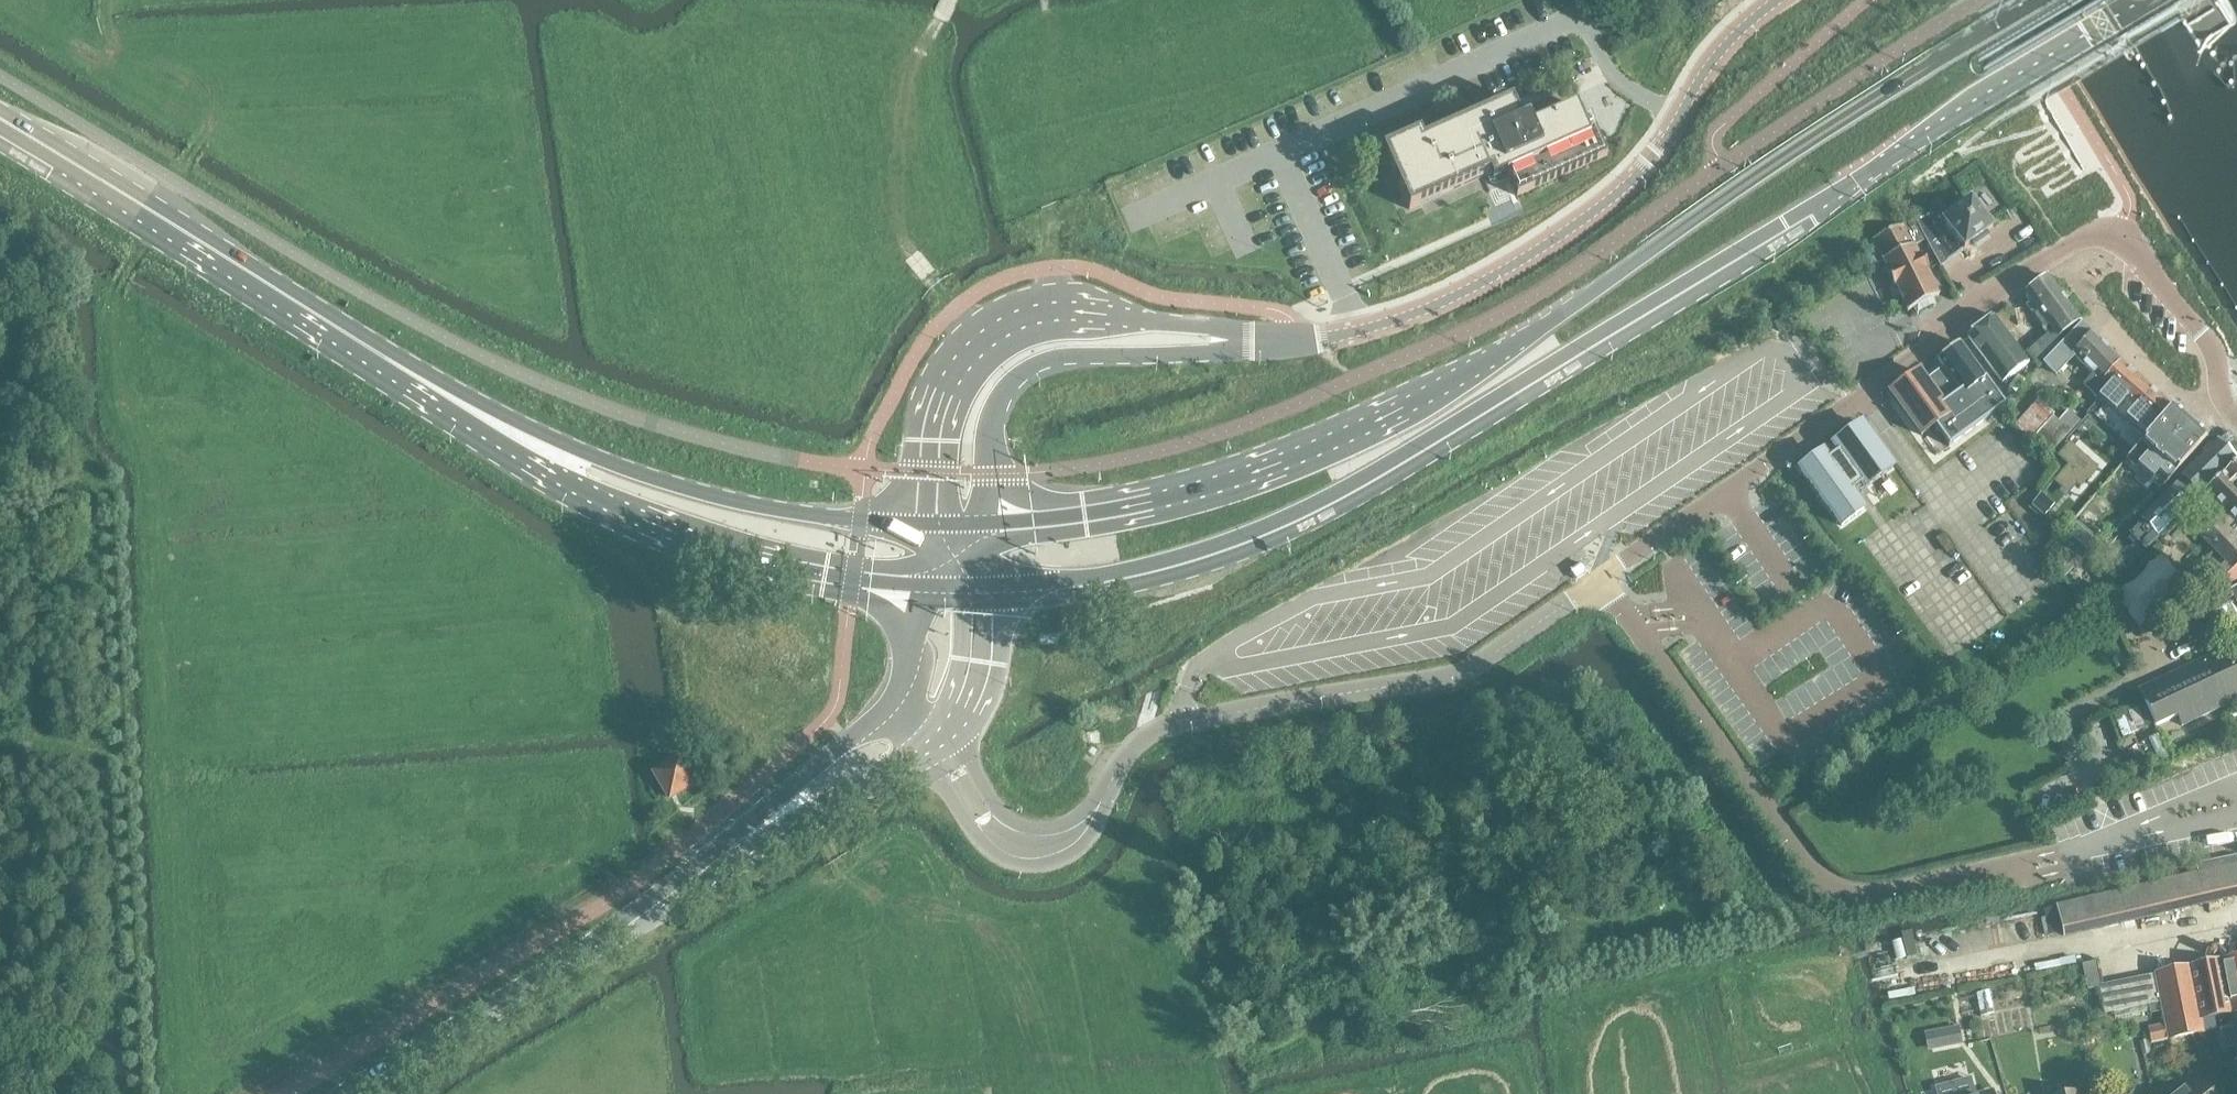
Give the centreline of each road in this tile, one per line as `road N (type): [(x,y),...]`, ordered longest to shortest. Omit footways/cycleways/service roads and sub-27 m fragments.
road 1 (secondary): [(982,591),(1135,575),(1357,490),(1860,186),(1971,106),(2144,0)]
road 2 (secondary): [(2032,0),(1620,280),(1383,422),(1198,493),(1084,515),(990,519)]
road 3 (tertiary): [(1776,0),(1711,60),(1631,181),(1546,245),(1455,295),(1389,320),(1268,340)]
road 4 (unclassified): [(1602,578),(1833,893),(1855,900),(2012,868)]
road 5 (unclassified): [(1109,784),(1125,753),(1157,727),(1457,674),(1602,578)]
road 6 (secondary): [(428,393),(539,471),(681,536),(802,572),(924,588)]
road 7 (secondary): [(929,522),(738,502),(428,393)]
road 8 (secondary): [(428,393),(0,127)]
road 9 (tertiary): [(1268,340),(1074,311),(1015,321),(979,343),(944,391),(932,427),(929,522)]
road 10 (tertiary): [(990,519),(993,417),(1007,388),(1033,364),(1268,340)]
road 11 (tertiary): [(350,1093),(692,878)]
road 12 (unclassified): [(1602,578),(1844,407)]
road 13 (unclassified): [(920,752),(982,845),(1021,865),(1077,850),(1095,832),(1109,784)]
road 14 (tertiary): [(891,704),(692,878)]
road 15 (tertiary): [(692,878),(780,839),(920,752)]
road 16 (residential): [(2057,247),(2102,232),(2130,240),(2156,282),(2209,339),(2216,392)]
road 17 (unclassified): [(1861,395),(2057,247)]
road 18 (unclassified): [(1109,784),(1069,819),(1017,822),(994,805),(945,732)]
road 19 (tertiary): [(945,732),(976,665),(982,591)]
road 20 (tertiary): [(924,588),(917,649),(891,704)]

